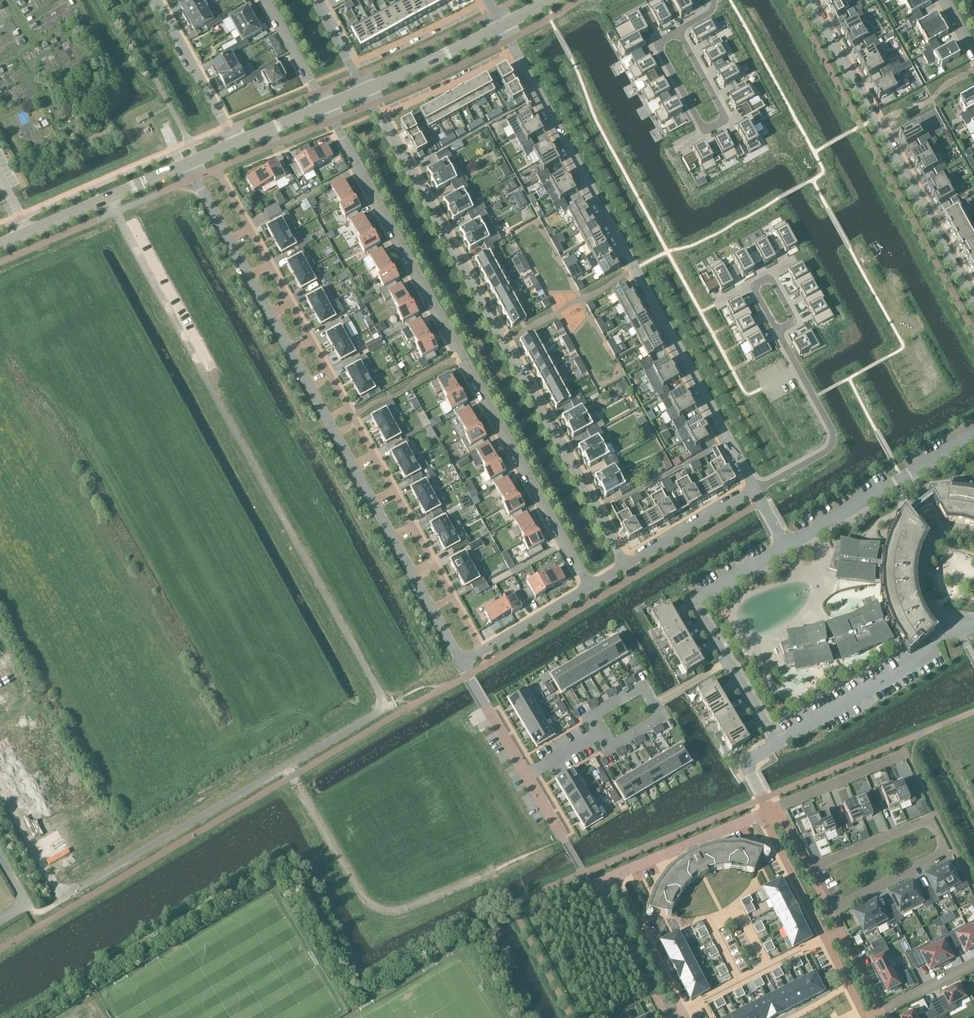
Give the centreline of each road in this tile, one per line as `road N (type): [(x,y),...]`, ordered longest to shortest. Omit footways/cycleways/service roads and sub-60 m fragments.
road 1 (residential): [(386,707),(106,199)]
road 2 (residential): [(461,663),(187,164)]
road 3 (residential): [(590,588),(325,106)]
road 4 (residential): [(625,566),(364,90)]
road 5 (residential): [(502,26),(755,490)]
road 6 (residential): [(386,707),(63,900)]
road 7 (residential): [(807,0),(973,305)]
road 8 (residential): [(775,745),(691,602),(786,547)]
road 9 (residential): [(677,30),(727,120),(705,132),(655,42)]
road 10 (residential): [(786,547),(973,436)]
road 11 (residential): [(755,490),(825,452),(833,439),(777,331)]
road 12 (residential): [(775,745),(932,653)]
road 13 (residential): [(600,732),(609,748),(662,718),(642,685),(591,718)]
road 14 (residential): [(613,876),(597,883),(667,1017)]
road 15 (residential): [(155,0),(233,144)]
road 16 (residential): [(761,814),(613,876)]
road 17 (residential): [(682,1012),(613,876)]
road 18 (tertiary): [(364,90),(502,26)]
road 19 (residential): [(755,490),(625,566)]
road 20 (residential): [(590,588),(461,663)]
road 21 (residential): [(761,814),(825,940)]
road 22 (residential): [(900,756),(777,808)]
road 23 (residential): [(829,911),(947,851)]
road 24 (residential): [(930,818),(809,869)]
road 25 (residential): [(461,663),(526,776)]
road 26 (residential): [(0,793),(63,900)]
road 27 (residential): [(777,331),(753,287),(770,277),(794,322)]
road 28 (residential): [(325,106),(268,0)]

